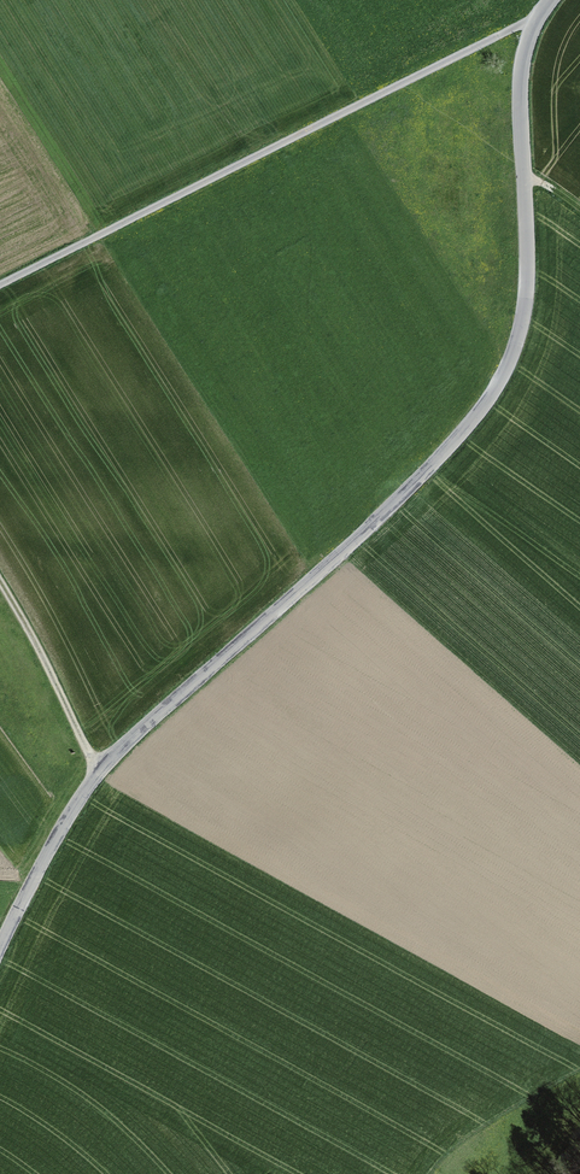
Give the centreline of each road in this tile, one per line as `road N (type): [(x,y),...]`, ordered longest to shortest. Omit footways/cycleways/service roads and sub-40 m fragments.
road 1 (unclassified): [(552,0),(521,70),(528,287),(498,391),(366,536),(99,775),(0,949)]
road 2 (track): [(535,25),(0,287)]
road 3 (track): [(99,775),(0,583)]

